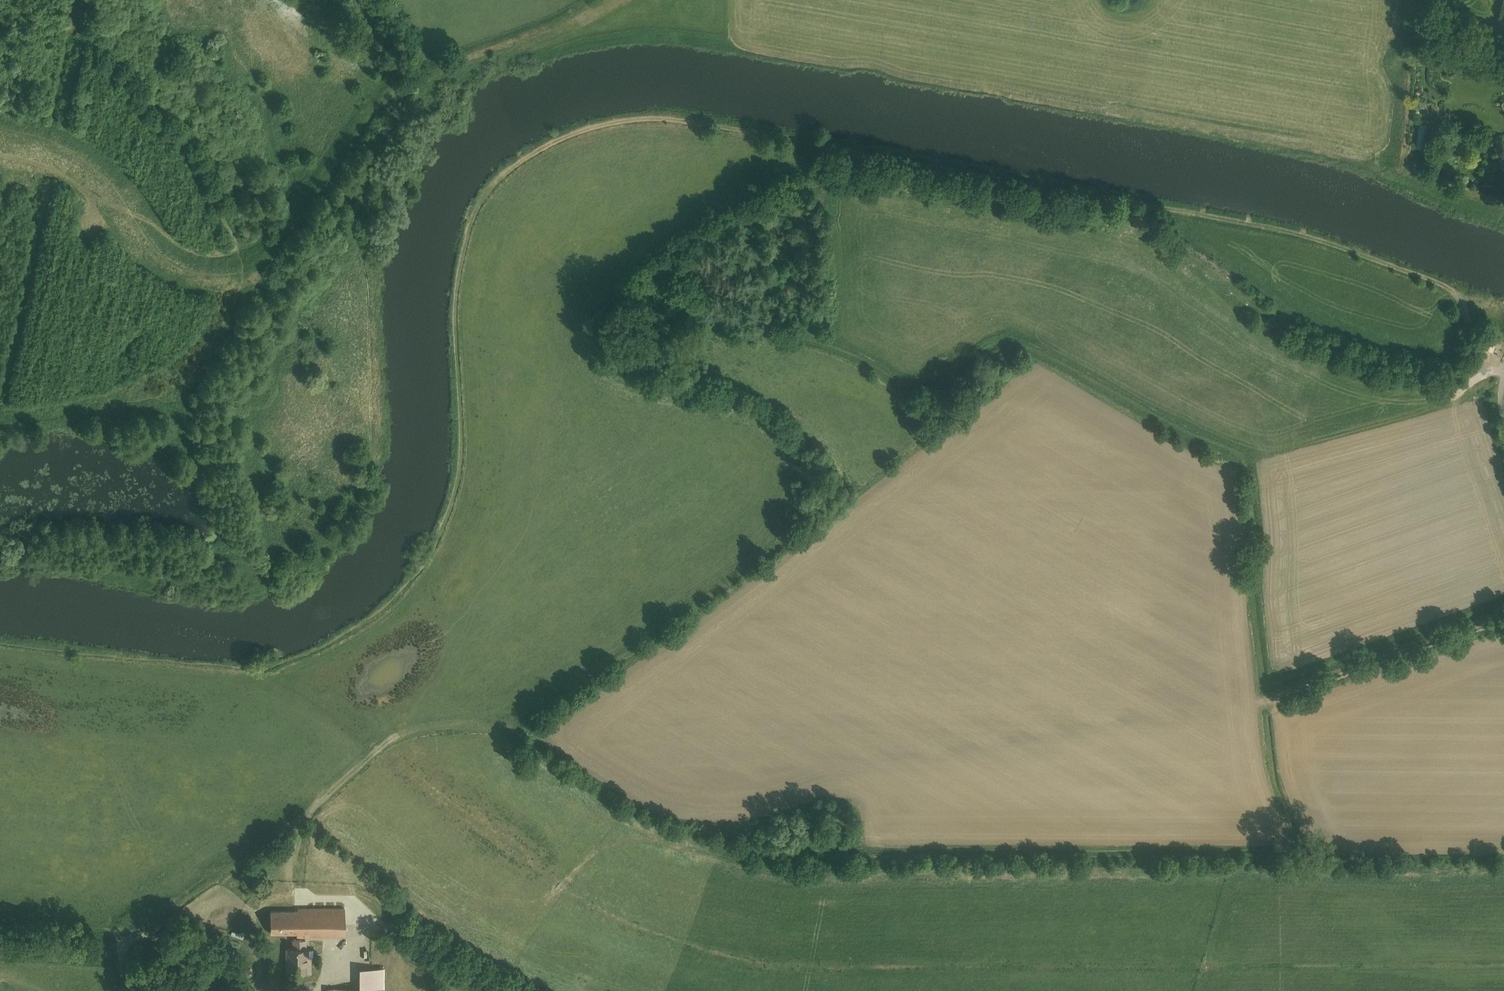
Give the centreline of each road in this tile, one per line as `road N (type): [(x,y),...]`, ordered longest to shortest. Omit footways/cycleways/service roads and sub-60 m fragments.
road 1 (track): [(92,0),(101,43),(136,111),(246,246),(212,253),(189,246),(57,168),(0,155)]
road 2 (track): [(54,125),(85,0)]

